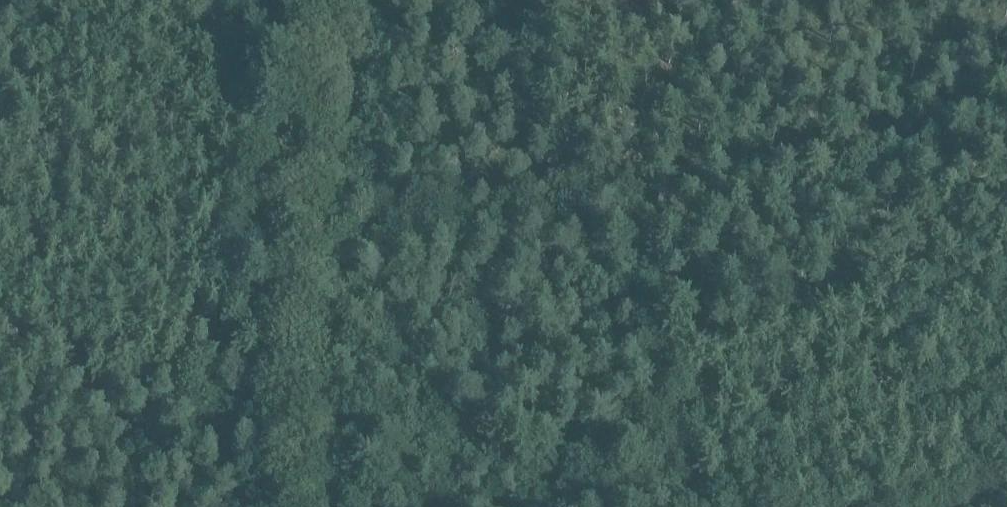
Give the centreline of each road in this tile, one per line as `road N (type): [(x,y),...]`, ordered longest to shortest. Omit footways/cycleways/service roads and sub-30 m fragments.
road 1 (track): [(607,0),(645,180),(676,465),(689,490),(710,501)]
road 2 (track): [(307,0),(280,274),(283,506)]

